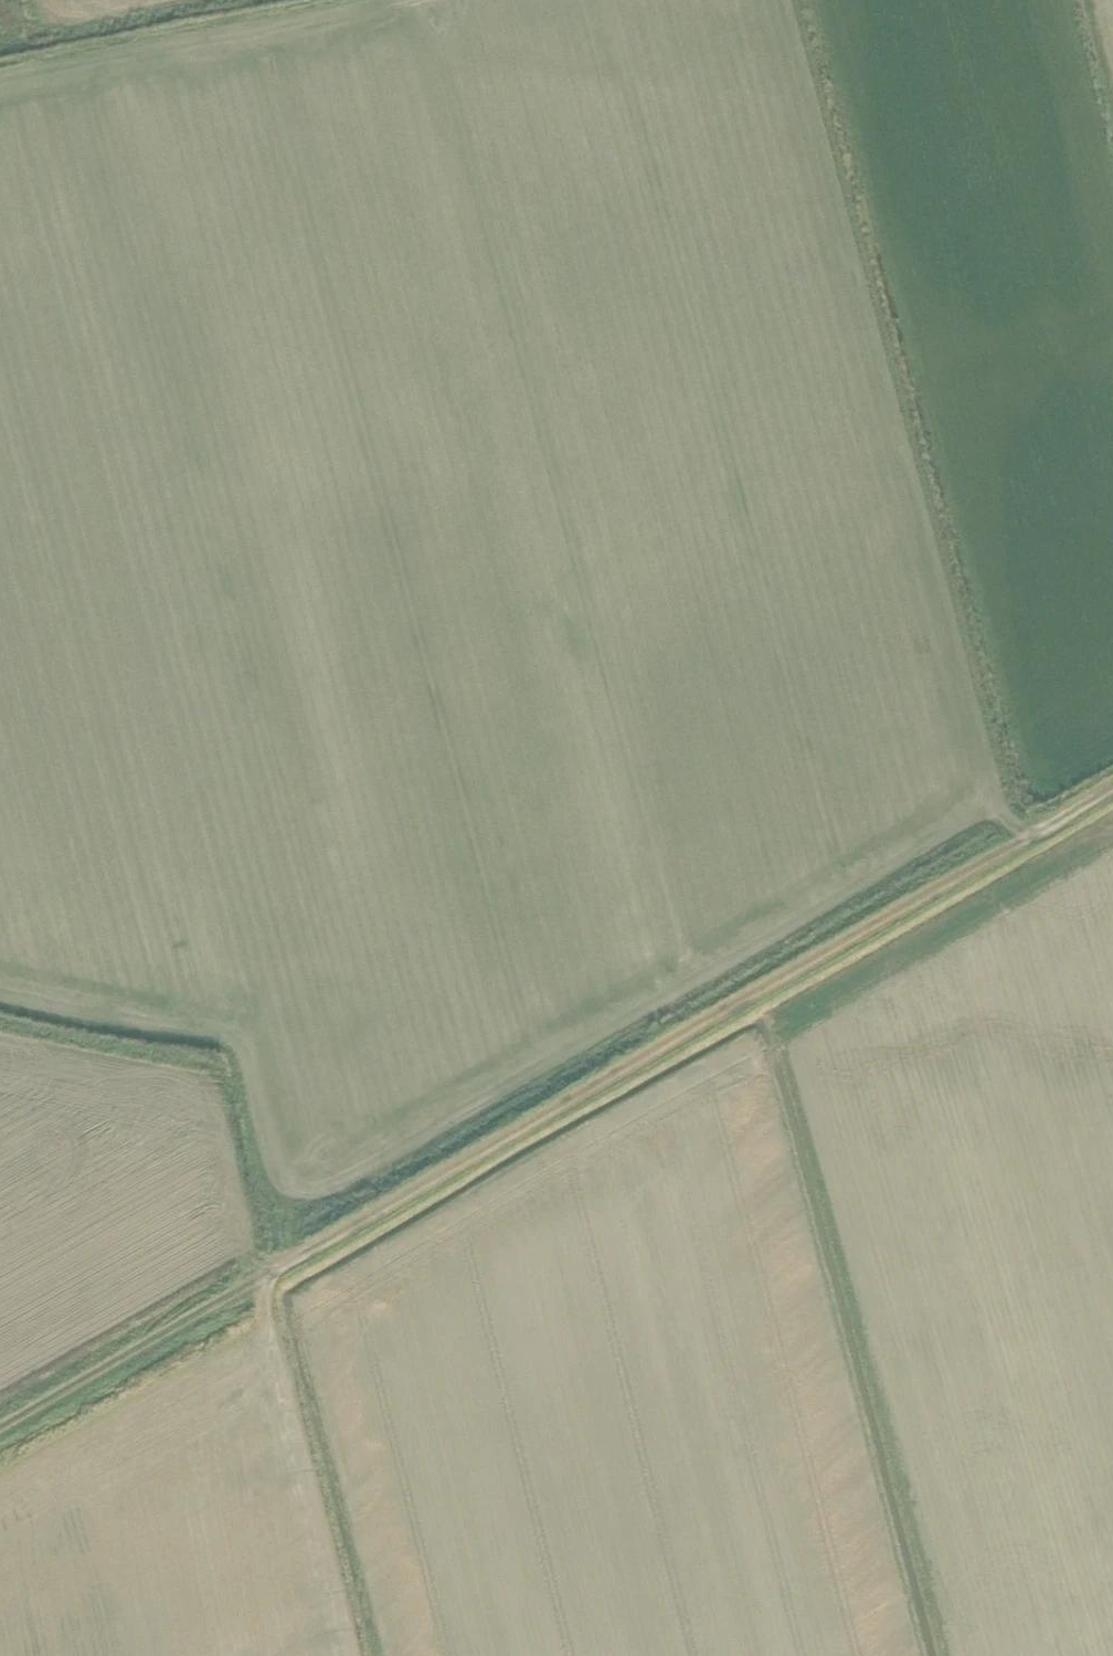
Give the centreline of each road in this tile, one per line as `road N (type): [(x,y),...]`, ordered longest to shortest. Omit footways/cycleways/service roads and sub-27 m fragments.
road 1 (track): [(1112,791),(0,1424)]
road 2 (track): [(0,81),(275,32)]

